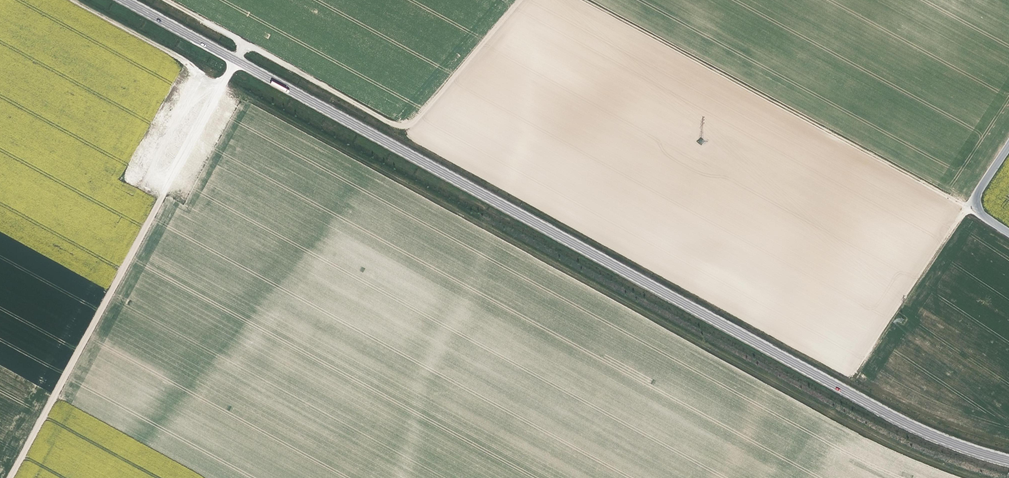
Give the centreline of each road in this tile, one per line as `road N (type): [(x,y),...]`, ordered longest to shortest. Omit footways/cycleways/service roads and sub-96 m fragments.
road 1 (secondary): [(119,0),(883,416),(1008,462)]
road 2 (track): [(843,394),(968,207),(583,0)]
road 3 (track): [(9,477),(245,44)]
road 4 (track): [(163,0),(404,128),(520,0)]
road 5 (unclassified): [(1008,234),(968,207),(1008,145)]

